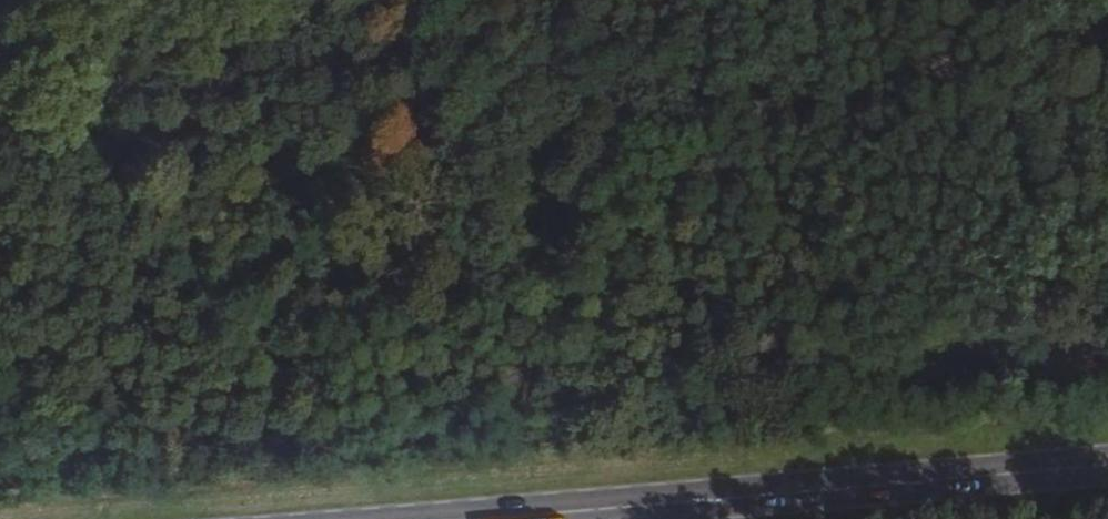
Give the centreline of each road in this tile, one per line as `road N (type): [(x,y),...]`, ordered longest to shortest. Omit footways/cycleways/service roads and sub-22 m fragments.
road 1 (track): [(0,340),(193,359),(304,347),(539,281),(583,287),(676,266),(702,244),(715,203),(718,76),(710,15),(697,0)]
road 2 (primary): [(493,518),(1107,466)]

